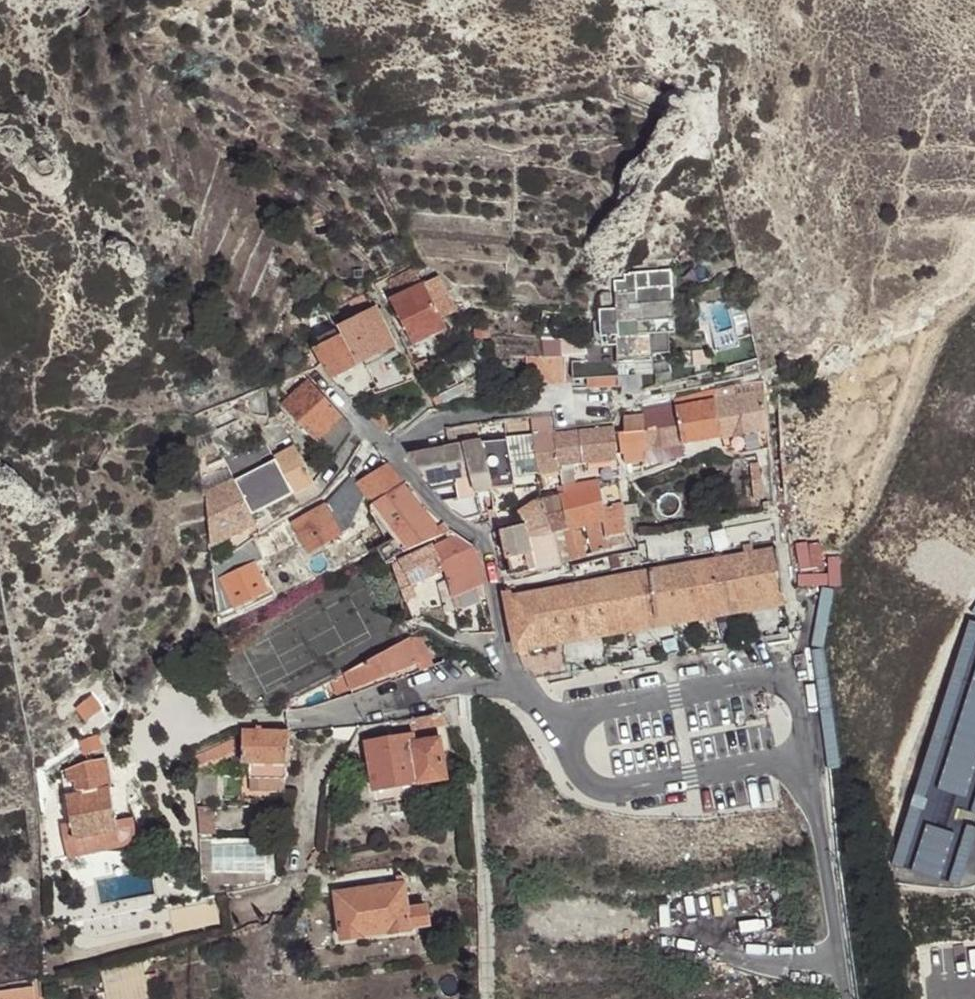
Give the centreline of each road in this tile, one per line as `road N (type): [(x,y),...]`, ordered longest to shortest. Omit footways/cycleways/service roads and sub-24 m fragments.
road 1 (residential): [(800,759),(801,705),(788,685),(771,681),(564,720)]
road 2 (residential): [(564,720),(575,772),(607,791),(800,759)]
road 3 (residential): [(518,692),(484,537),(441,515),(394,455)]
road 4 (residential): [(844,998),(800,759)]
road 5 (residential): [(518,692),(458,692),(286,719)]
road 6 (residential): [(394,455),(453,416),(612,401)]
road 7 (residential): [(365,426),(321,491),(264,524)]

